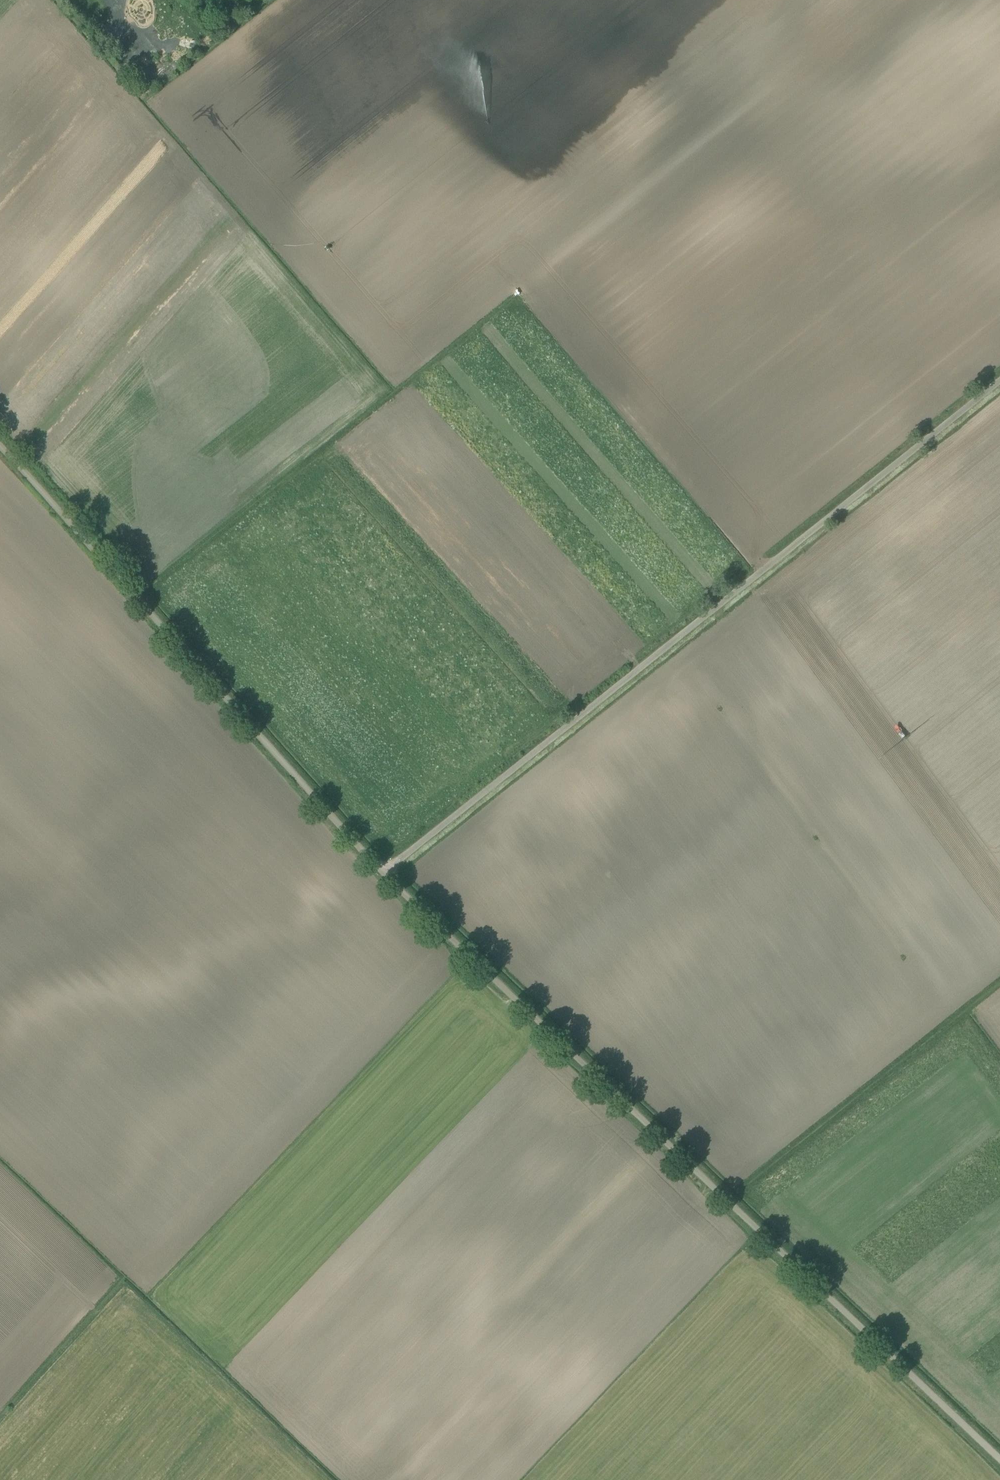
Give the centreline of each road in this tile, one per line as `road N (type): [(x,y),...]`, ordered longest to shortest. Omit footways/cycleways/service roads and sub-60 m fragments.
road 1 (unclassified): [(999,1460),(383,873)]
road 2 (unclassified): [(383,873),(999,381)]
road 3 (unclassified): [(383,873),(0,445)]

